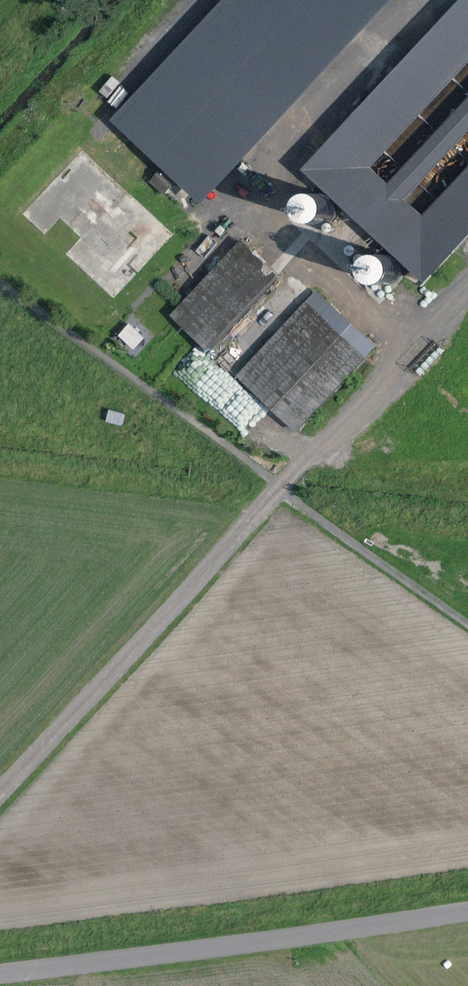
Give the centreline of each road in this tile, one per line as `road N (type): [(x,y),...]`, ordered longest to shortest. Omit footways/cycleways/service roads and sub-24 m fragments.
road 1 (unclassified): [(0,974),(467,911)]
road 2 (track): [(284,487),(0,795)]
road 3 (track): [(0,280),(284,487)]
road 4 (track): [(467,293),(284,487)]
road 5 (track): [(284,487),(467,618)]

